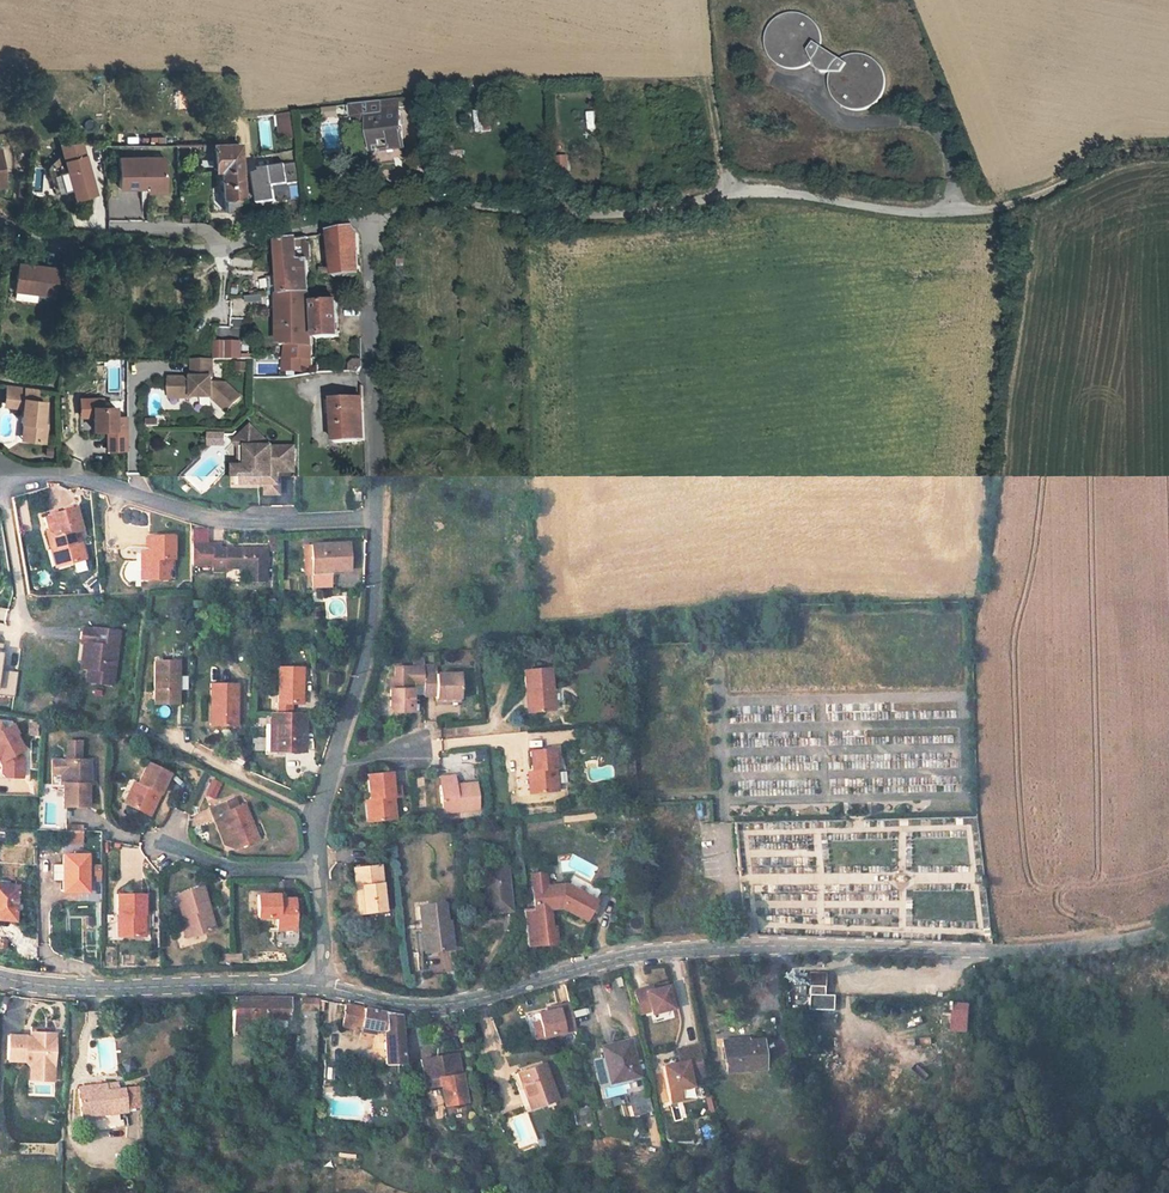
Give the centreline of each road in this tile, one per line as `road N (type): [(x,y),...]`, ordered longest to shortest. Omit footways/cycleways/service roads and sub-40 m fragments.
road 1 (residential): [(324,986),(390,1003),(442,1005),(653,952),(1038,950),(1168,929)]
road 2 (residential): [(376,217),(370,294),(377,574),(318,811),(324,986)]
road 3 (unclassified): [(957,208),(876,207),(750,190),(610,212),(440,205),(376,217)]
road 4 (residential): [(0,227),(103,250),(195,250),(376,217)]
road 5 (residential): [(0,978),(38,988),(324,986)]
road 6 (track): [(1168,147),(1106,157),(1024,197),(957,208)]
road 7 (track): [(1035,1192),(1168,1176)]

